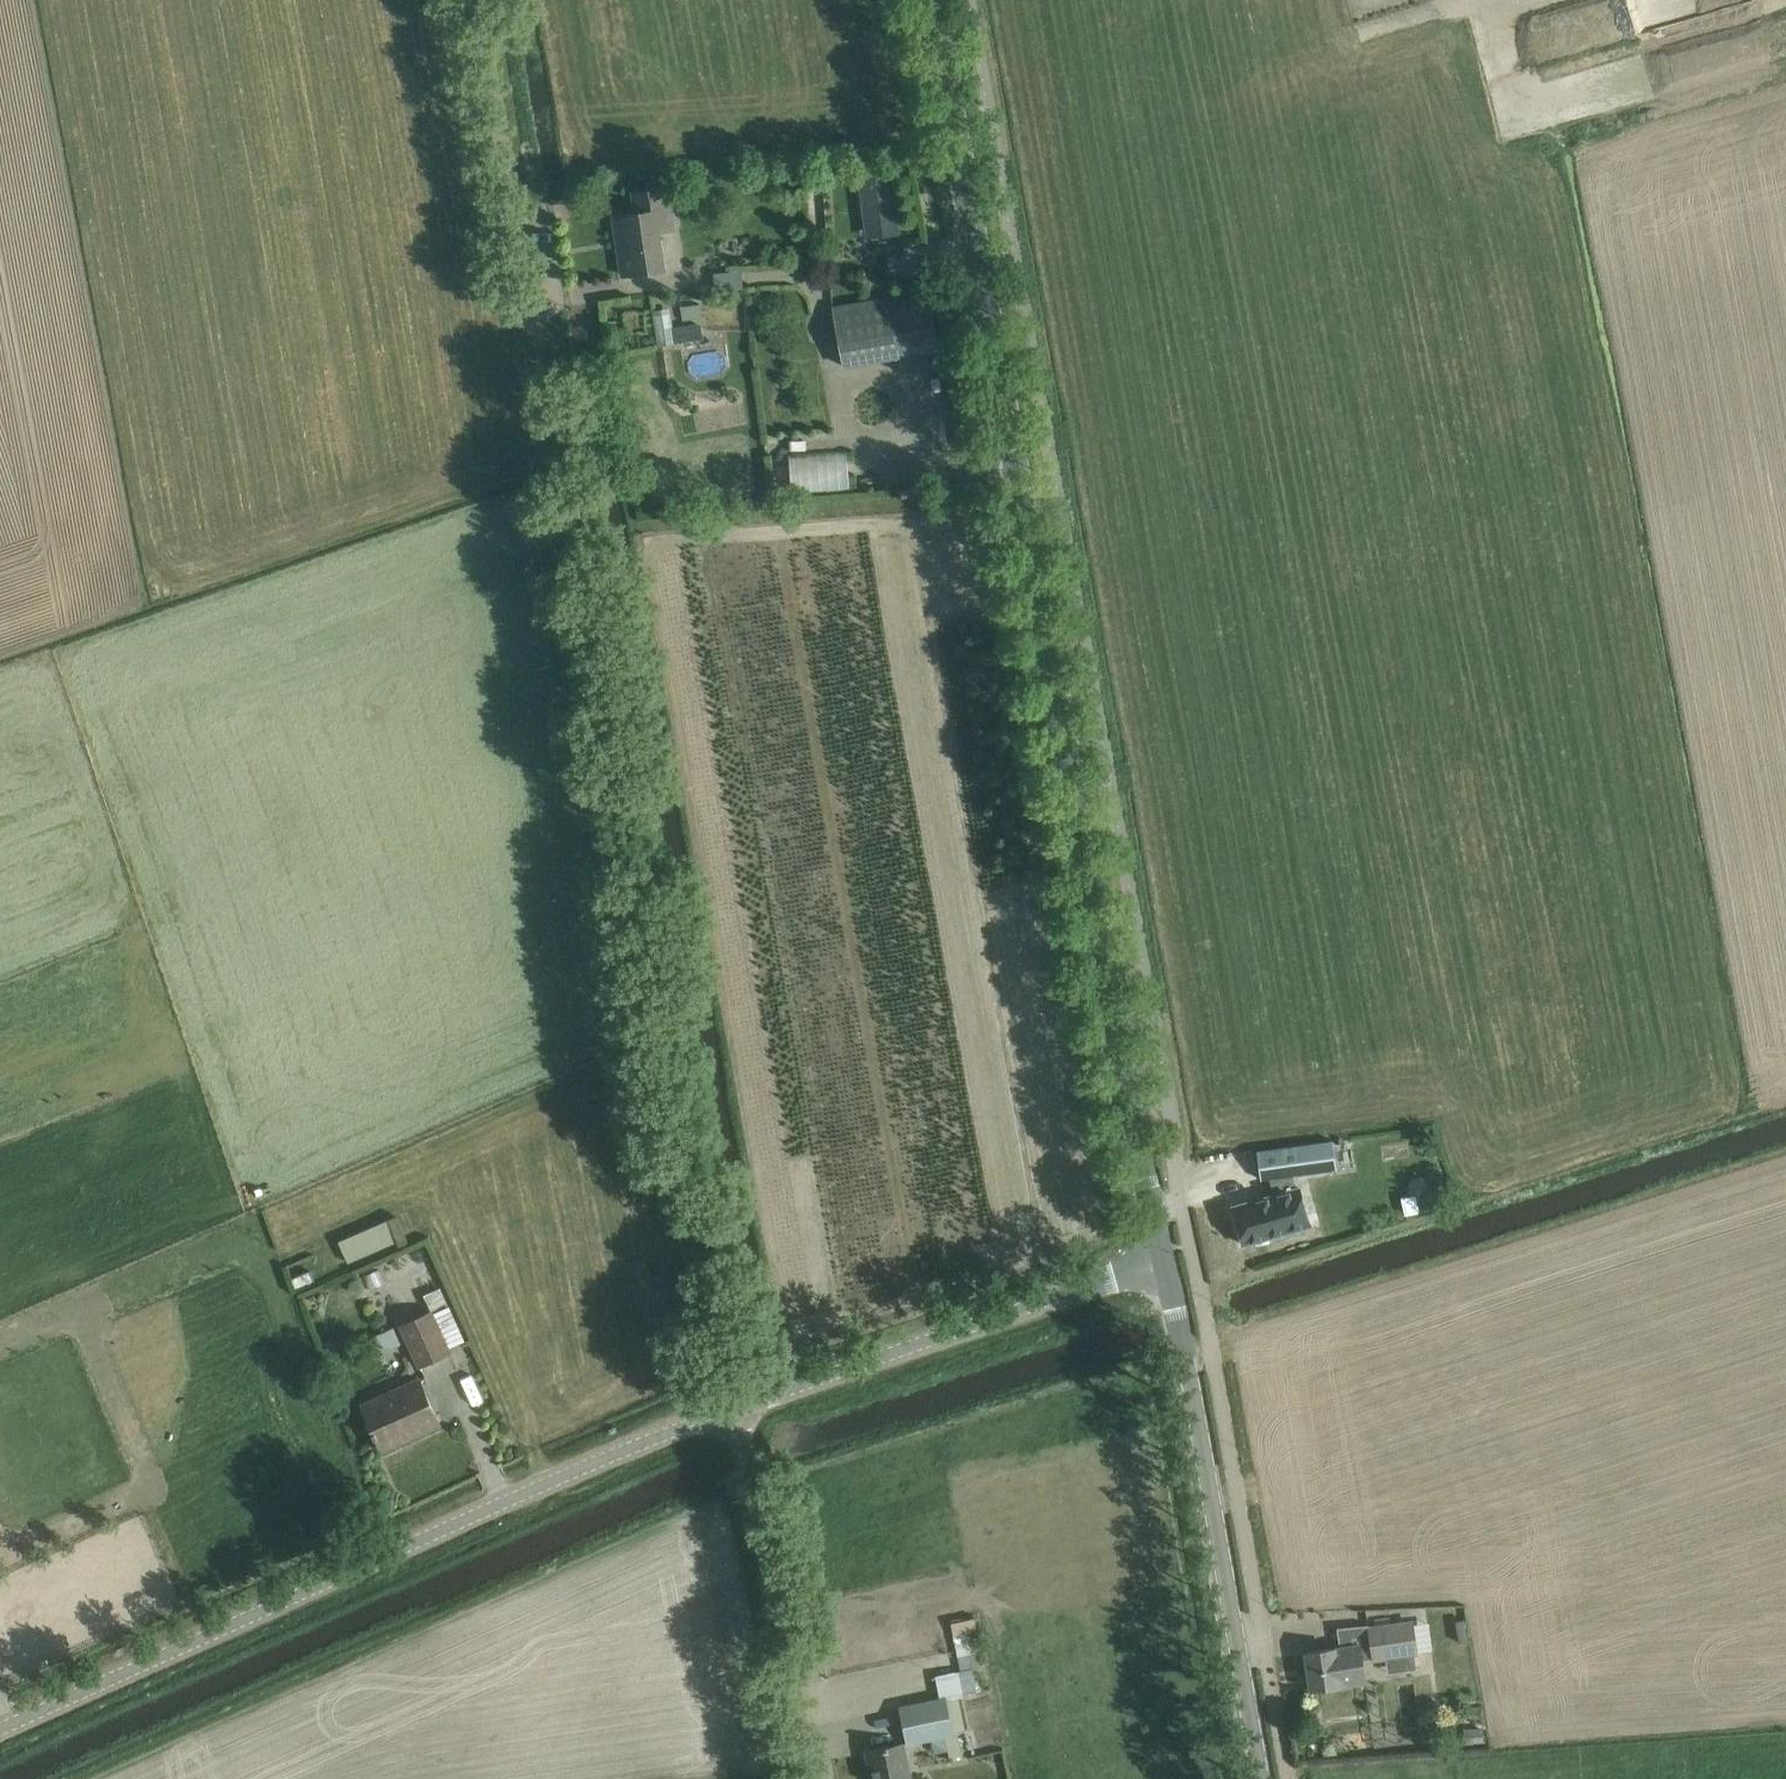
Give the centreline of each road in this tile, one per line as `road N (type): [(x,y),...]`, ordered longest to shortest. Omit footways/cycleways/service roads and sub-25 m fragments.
road 1 (tertiary): [(931,0),(1165,1259)]
road 2 (unclassified): [(0,1728),(738,1407)]
road 3 (tertiary): [(1263,1778),(1165,1259)]
road 4 (unclassified): [(738,1407),(1165,1259)]
road 5 (unclassified): [(816,1778),(738,1407)]

